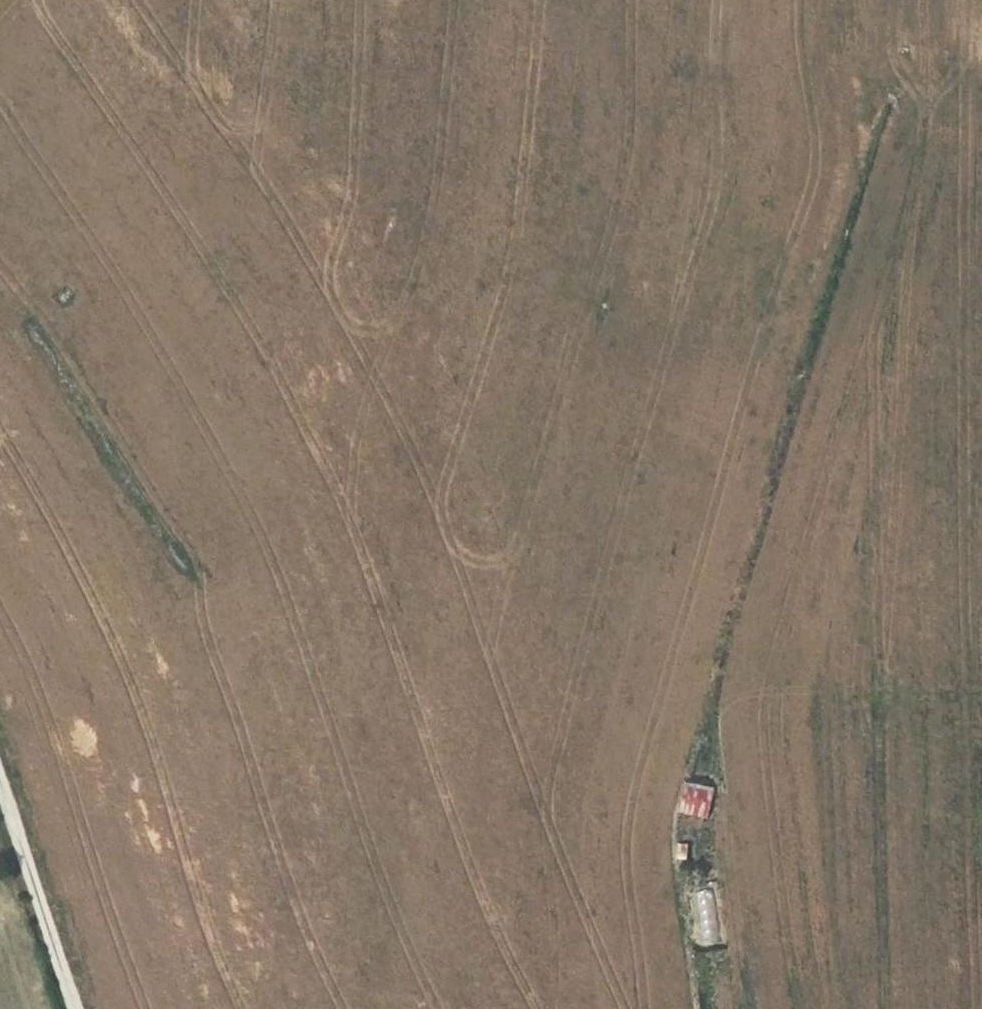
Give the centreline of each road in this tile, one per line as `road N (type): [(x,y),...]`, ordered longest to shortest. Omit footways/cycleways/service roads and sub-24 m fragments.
road 1 (track): [(0,798),(71,1008)]

